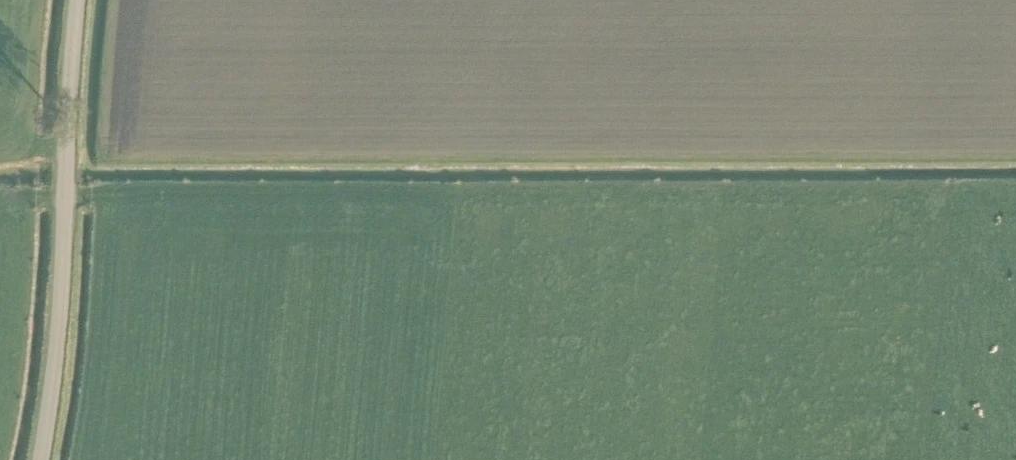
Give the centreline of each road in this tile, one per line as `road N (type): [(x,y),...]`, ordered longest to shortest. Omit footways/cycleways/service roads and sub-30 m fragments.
road 1 (tertiary): [(41,459),(55,373),(78,0)]

